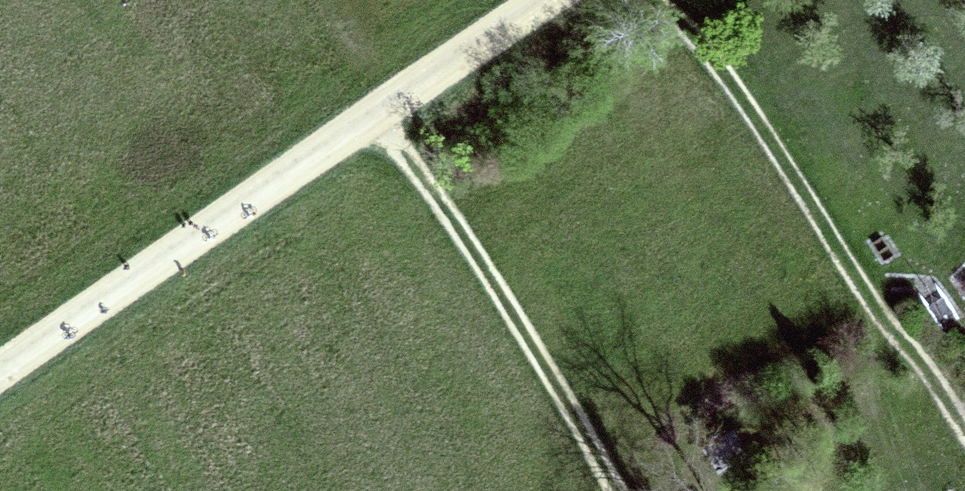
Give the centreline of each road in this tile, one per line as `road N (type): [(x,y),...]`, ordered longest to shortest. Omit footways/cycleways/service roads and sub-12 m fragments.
road 1 (track): [(0,368),(379,100),(535,0)]
road 2 (track): [(664,0),(964,430)]
road 3 (track): [(379,100),(635,490)]

